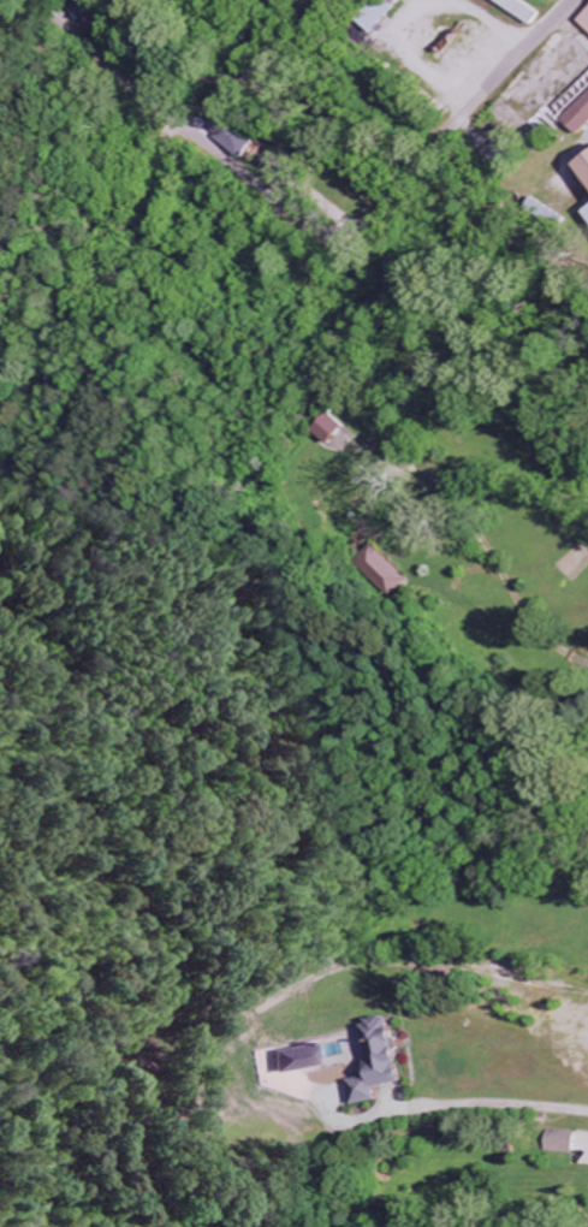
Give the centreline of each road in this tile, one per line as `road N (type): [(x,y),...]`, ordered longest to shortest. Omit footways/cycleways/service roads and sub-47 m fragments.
road 1 (residential): [(39,0),(280,203),(322,229),(352,230),(379,217),(576,0)]
road 2 (residential): [(587,706),(240,628),(212,615),(82,449)]
road 3 (residential): [(234,753),(230,716),(240,628)]

